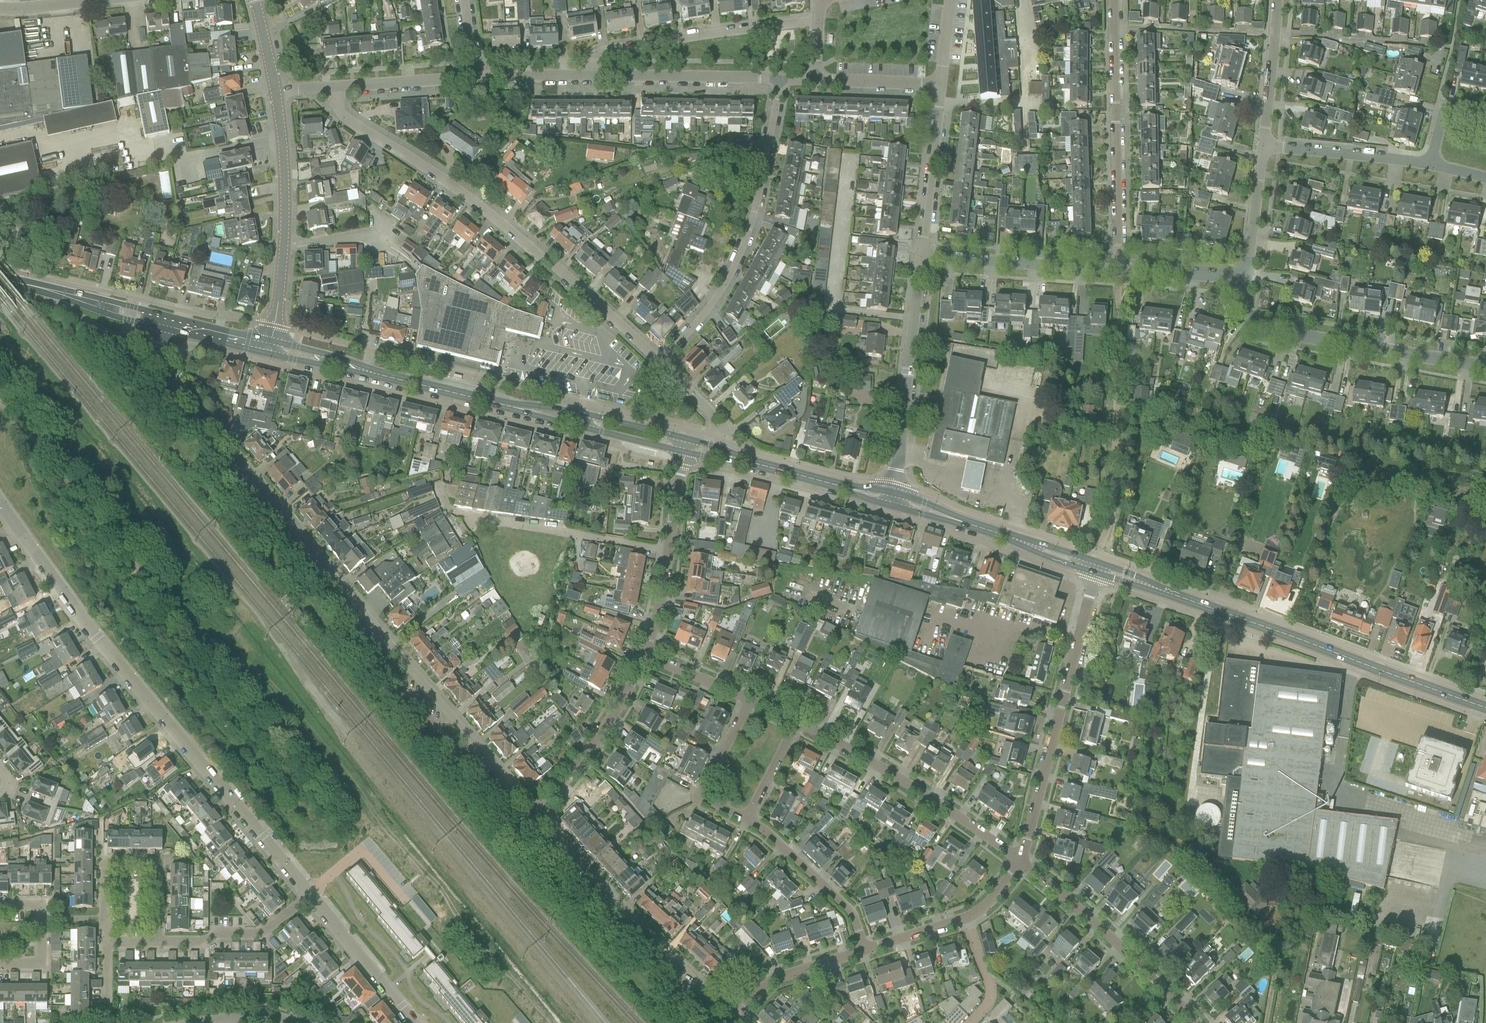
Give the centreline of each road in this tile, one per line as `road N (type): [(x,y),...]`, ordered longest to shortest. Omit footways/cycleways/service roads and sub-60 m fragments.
road 1 (residential): [(164,324),(158,348),(168,371),(538,812)]
road 2 (residential): [(309,895),(96,638),(0,503)]
road 3 (residential): [(654,359),(481,207),(339,113),(328,89)]
road 4 (secondary): [(1485,710),(1151,586)]
road 5 (residential): [(654,359),(708,310),(742,252),(769,167),(780,79)]
road 6 (residential): [(1021,863),(1095,576)]
road 7 (residential): [(538,812),(633,920),(735,1017)]
road 8 (residential): [(1246,276),(1255,322),(1485,365)]
road 9 (residential): [(1117,269),(1112,0)]
road 10 (residential): [(1021,863),(798,722)]
road 11 (tertiary): [(269,348),(283,245),(275,92)]
road 12 (residential): [(892,494),(920,253)]
road 13 (residential): [(592,79),(620,48),(817,18)]
road 14 (residential): [(1194,1022),(1021,863)]
road 15 (residential): [(642,659),(671,582),(684,454)]
road 16 (residential): [(920,253),(1117,269)]
road 17 (secondary): [(502,405),(684,454)]
road 18 (residential): [(780,79),(592,79)]
road 19 (secondary): [(684,441),(545,407),(502,405)]
road 20 (residential): [(538,812),(595,743),(642,659)]
road 21 (residential): [(110,919),(112,865),(157,863),(160,943)]
road 22 (residential): [(864,950),(849,911),(748,819)]
road 23 (residential): [(920,253),(941,83)]
road 24 (residential): [(1429,164),(1262,144)]
road 25 (residential): [(160,943),(260,934),(309,895)]
road 26 (residential): [(410,1022),(309,895)]
road 27 (secondary): [(502,405),(349,365)]
road 28 (residential): [(748,819),(704,792),(750,699)]
road 29 (residential): [(735,1017),(778,977),(864,950)]
road 30 (residential): [(475,79),(328,89)]
road 31 (residential): [(1262,144),(1277,0)]
road 32 (residential): [(1246,276),(1262,144)]
road 33 (residential): [(1117,269),(1246,276)]
road 34 (residential): [(941,83),(814,79)]

